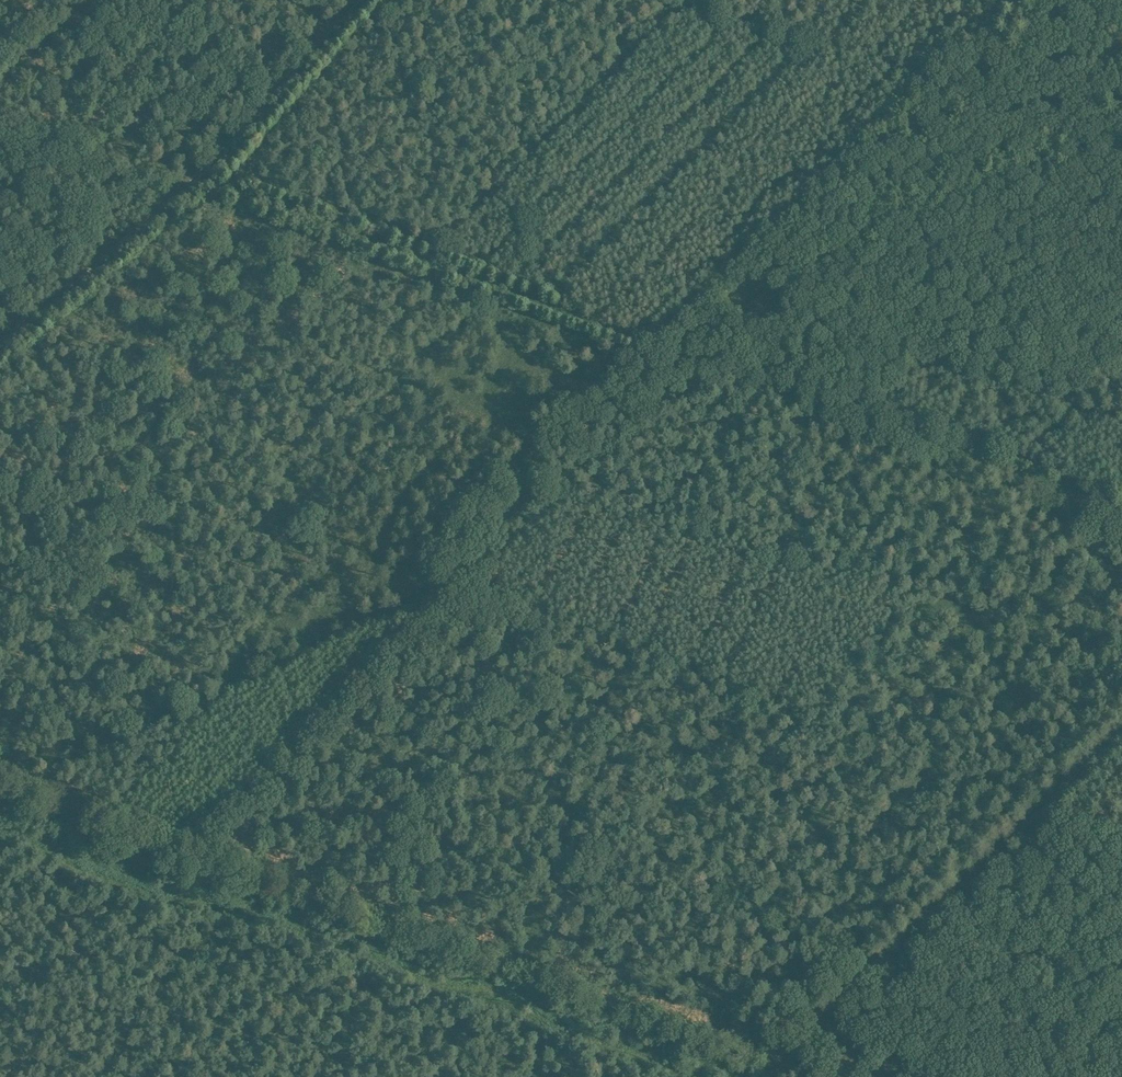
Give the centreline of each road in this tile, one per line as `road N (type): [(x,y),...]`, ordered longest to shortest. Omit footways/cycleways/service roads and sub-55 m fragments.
road 1 (track): [(816,1076),(0,776)]
road 2 (track): [(0,347),(212,168),(360,0)]
road 3 (track): [(126,118),(212,168),(325,213)]

